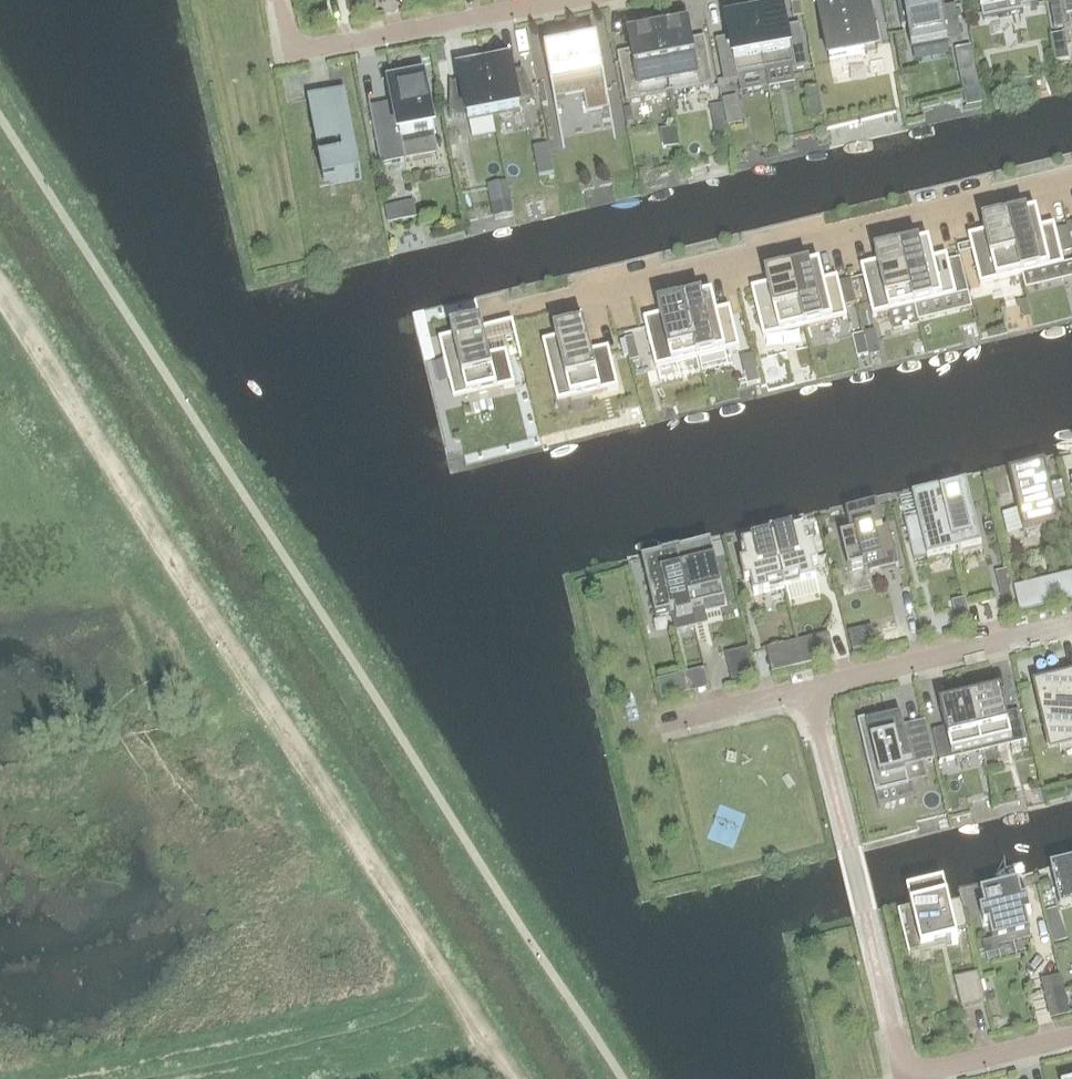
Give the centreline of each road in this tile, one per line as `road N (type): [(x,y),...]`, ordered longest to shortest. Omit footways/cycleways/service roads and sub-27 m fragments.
road 1 (track): [(458,1006),(0,290)]
road 2 (residential): [(1071,180),(483,319)]
road 3 (residential): [(1071,1038),(906,1078),(809,690)]
road 4 (residential): [(566,0),(292,51),(283,0)]
road 5 (residential): [(809,690),(1071,625)]
road 6 (residential): [(661,727),(809,690)]

